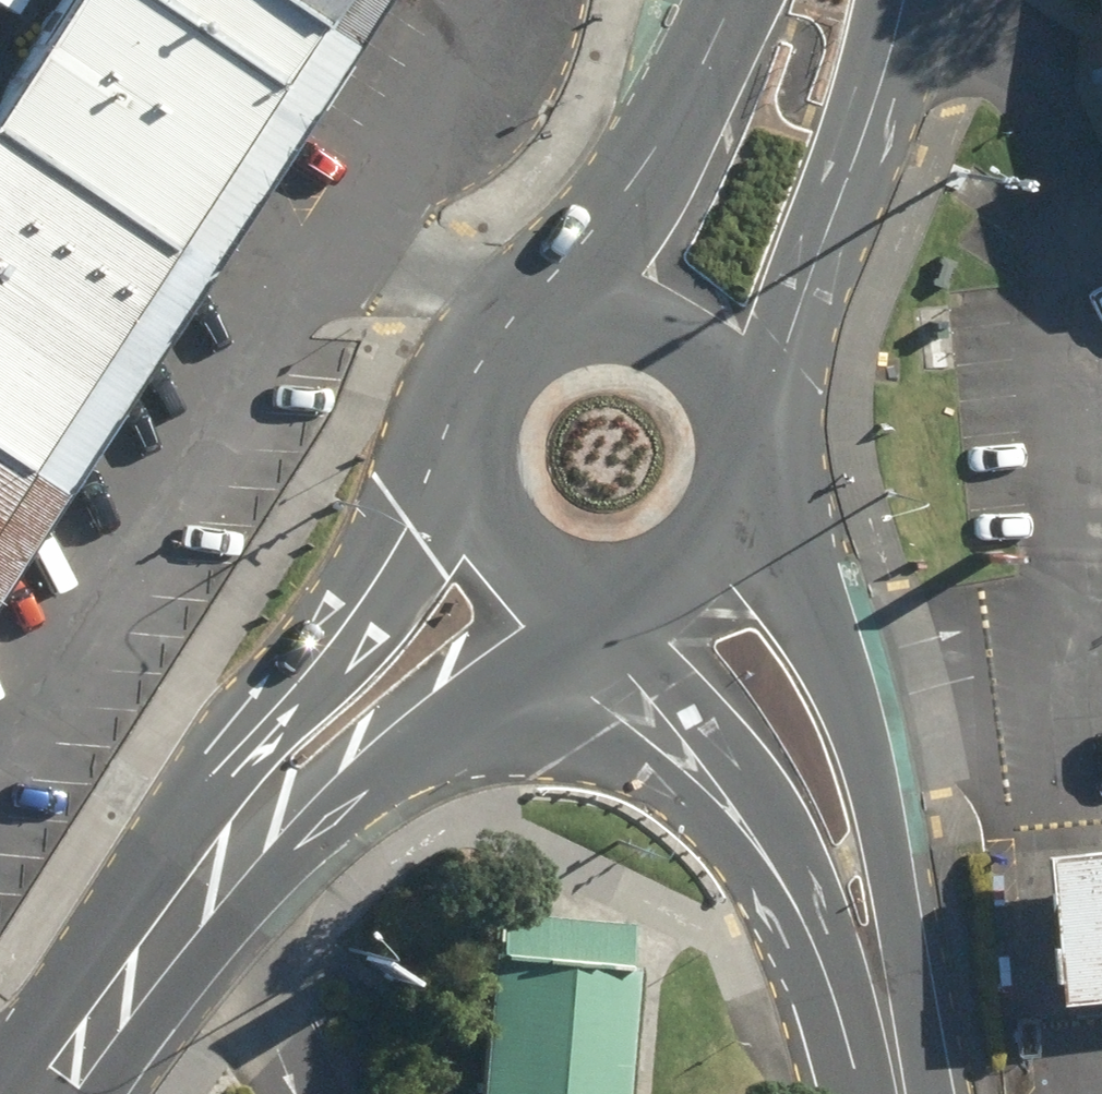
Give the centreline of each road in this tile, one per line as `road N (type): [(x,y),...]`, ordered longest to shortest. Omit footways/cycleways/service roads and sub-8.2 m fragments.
road 1 (secondary): [(165,932),(208,777),(355,611),(453,402)]
road 2 (secondary): [(775,454),(882,834),(896,910),(892,1048)]
road 3 (secondary): [(892,1048),(771,863),(646,704),(581,593)]
road 4 (secondary): [(552,585),(318,815),(165,932)]
road 5 (secondary): [(905,0),(772,397)]
road 6 (secondary): [(529,295),(641,136),(718,0)]
road 7 (secondary): [(529,295),(569,278),(656,277),(731,321),(772,397)]
road 8 (secondary): [(775,454),(760,505),(729,548),(686,580),(635,595),(581,593)]
road 9 (secondary): [(552,585),(513,562),(482,530),(460,491),(450,447),(453,402)]
road 10 (secondary): [(45,1093),(165,932)]
road 11 (secondary): [(453,402),(472,352),(529,295)]

